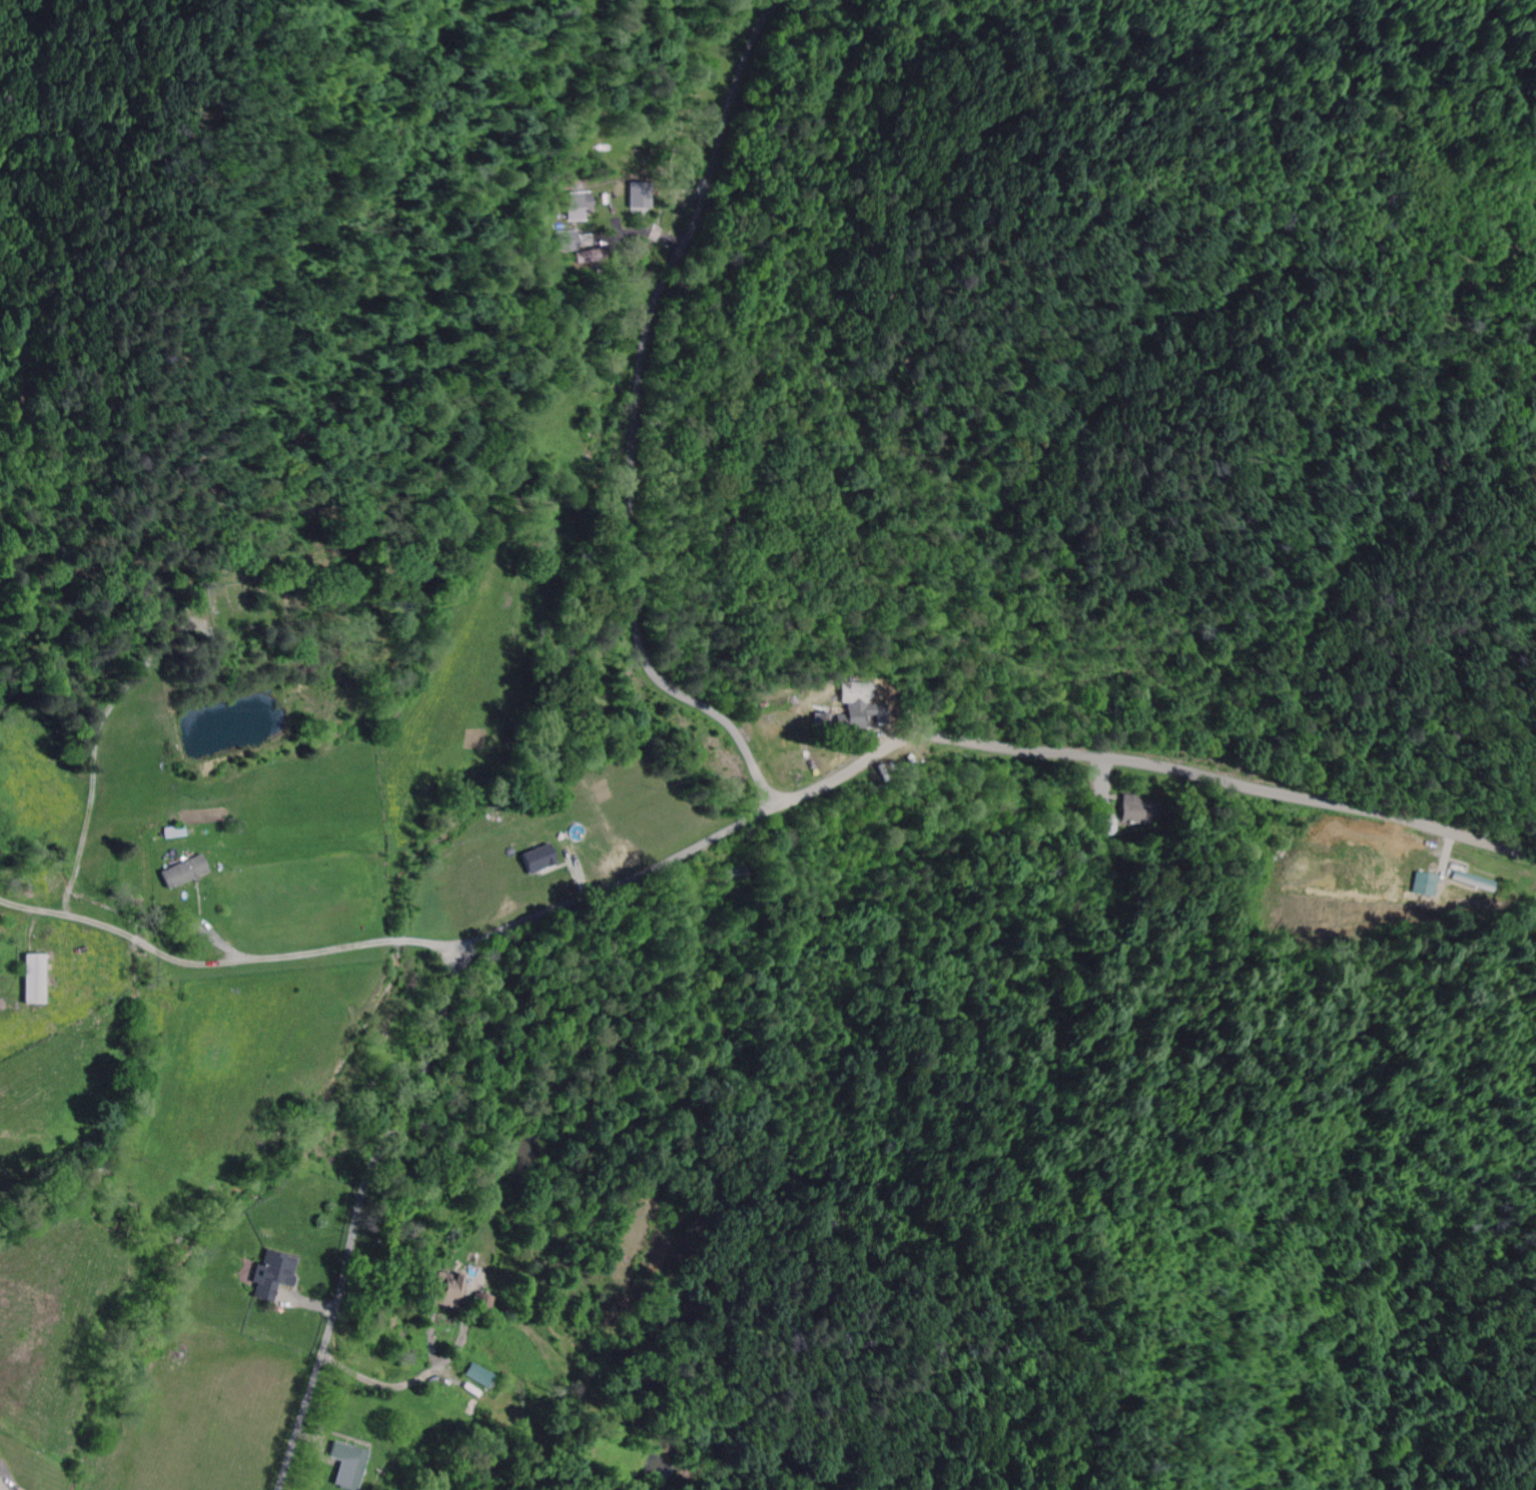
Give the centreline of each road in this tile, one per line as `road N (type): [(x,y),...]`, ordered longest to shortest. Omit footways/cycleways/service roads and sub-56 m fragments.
road 1 (residential): [(1535,857),(1214,777),(924,746),(879,758),(716,846),(512,928),(481,948),(464,973),(433,1062),(392,1140),(351,1244),(280,1489)]
road 2 (residential): [(776,812),(740,737),(647,669),(630,614),(628,522),(646,328),(705,193),(748,47),(775,0)]

